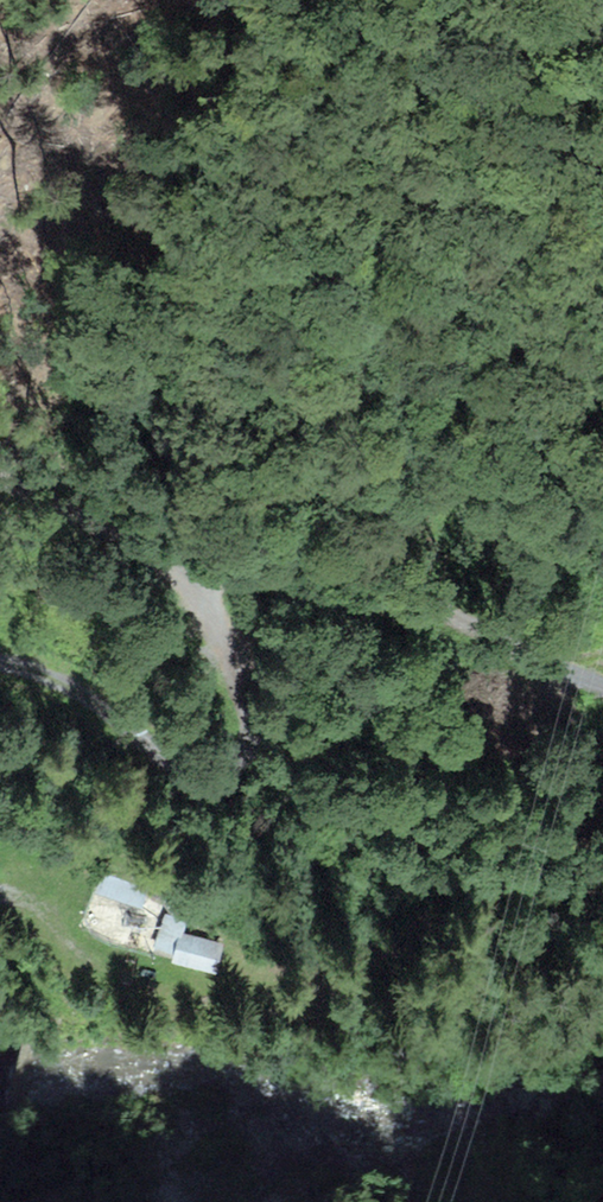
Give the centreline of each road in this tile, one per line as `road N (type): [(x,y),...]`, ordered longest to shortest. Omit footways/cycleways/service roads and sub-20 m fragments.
road 1 (track): [(602,700),(319,571),(252,568),(213,579),(208,607),(255,704),(255,740),(235,774),(202,783),(70,683),(0,660)]
road 2 (track): [(213,579),(0,469)]

